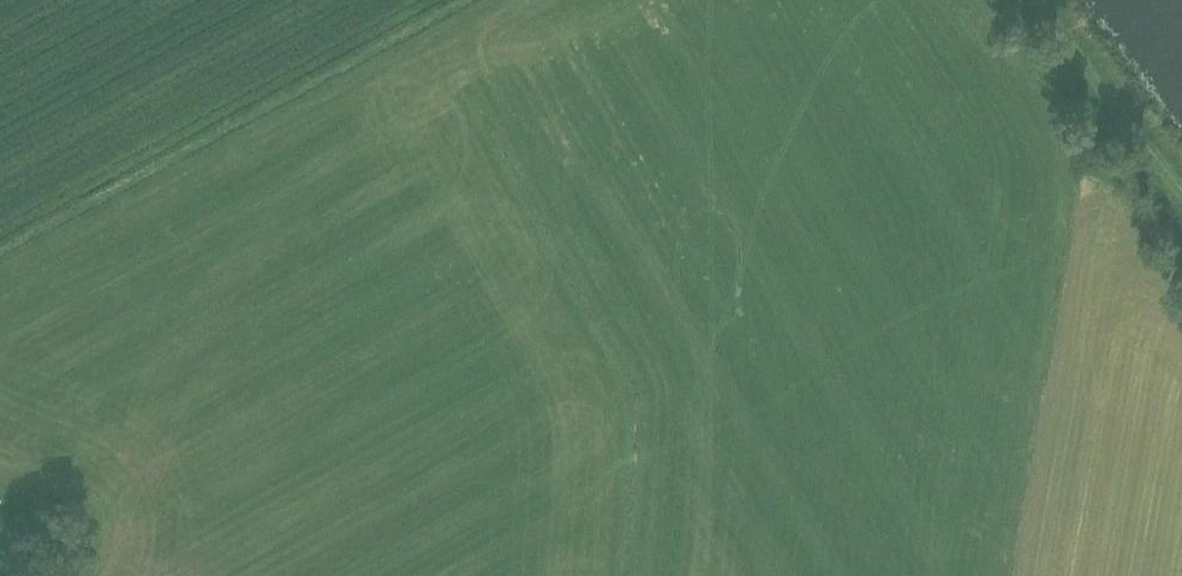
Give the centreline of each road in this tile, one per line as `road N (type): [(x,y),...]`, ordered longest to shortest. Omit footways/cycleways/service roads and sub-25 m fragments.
road 1 (track): [(1041,0),(1181,185)]

